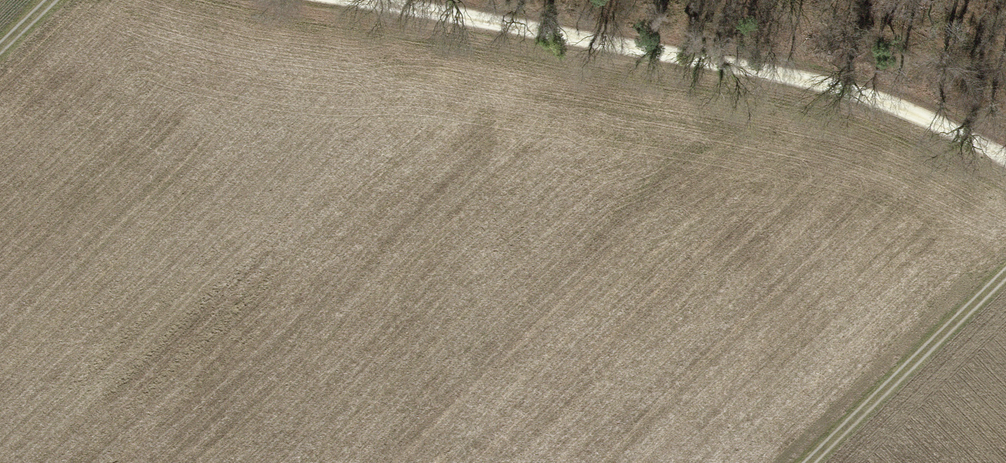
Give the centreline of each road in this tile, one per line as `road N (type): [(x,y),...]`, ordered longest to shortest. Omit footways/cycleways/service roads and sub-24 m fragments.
road 1 (track): [(1005,159),(911,105),(801,73),(369,0)]
road 2 (track): [(828,462),(1005,293)]

